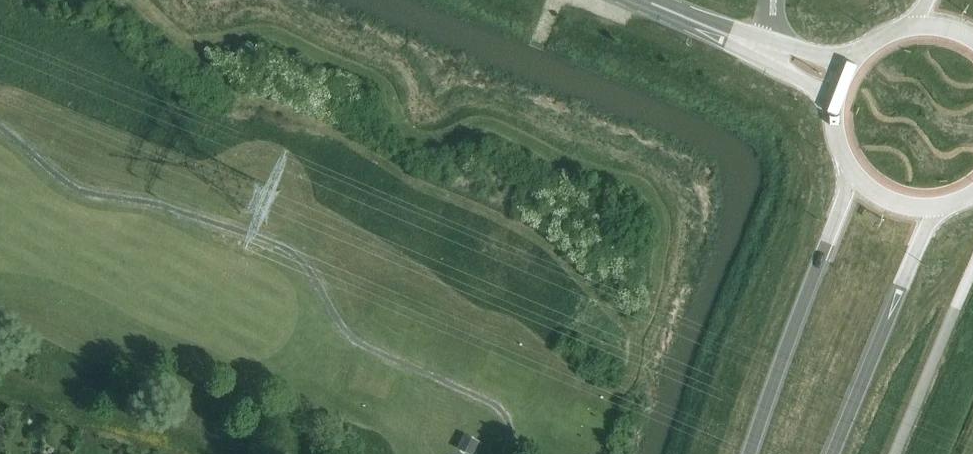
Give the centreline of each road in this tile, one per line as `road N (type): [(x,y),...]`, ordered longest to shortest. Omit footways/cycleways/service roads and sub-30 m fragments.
road 1 (trunk): [(855,175),(751,453)]
road 2 (trunk): [(833,453),(936,209)]
road 3 (primary): [(773,54),(644,0)]

